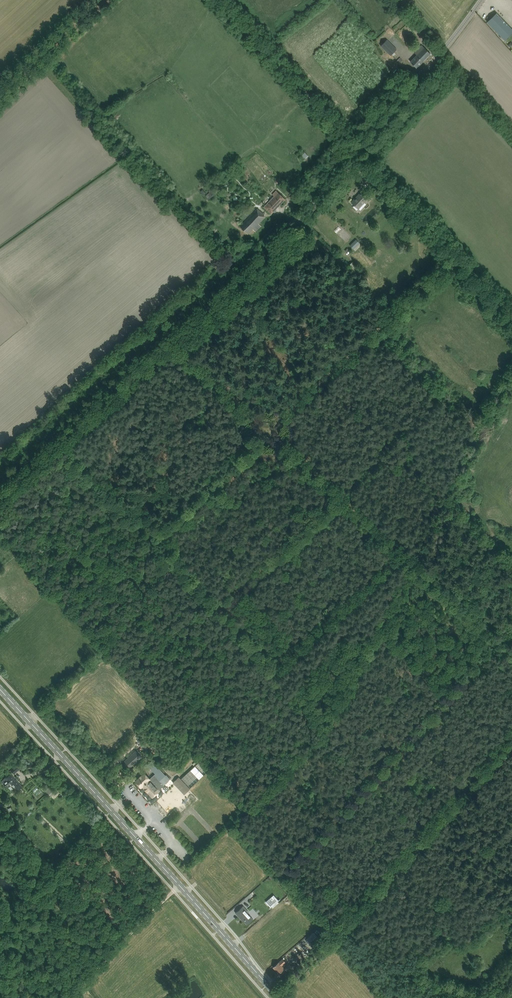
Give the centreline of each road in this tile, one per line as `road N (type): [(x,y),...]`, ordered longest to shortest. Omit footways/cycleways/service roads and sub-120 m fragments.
road 1 (unclassified): [(0,498),(326,191),(481,0)]
road 2 (secondary): [(278,997),(0,689)]
road 3 (track): [(339,496),(511,656)]
road 4 (track): [(361,151),(511,315)]
road 5 (track): [(361,151),(221,0)]
road 6 (track): [(177,886),(70,997)]

